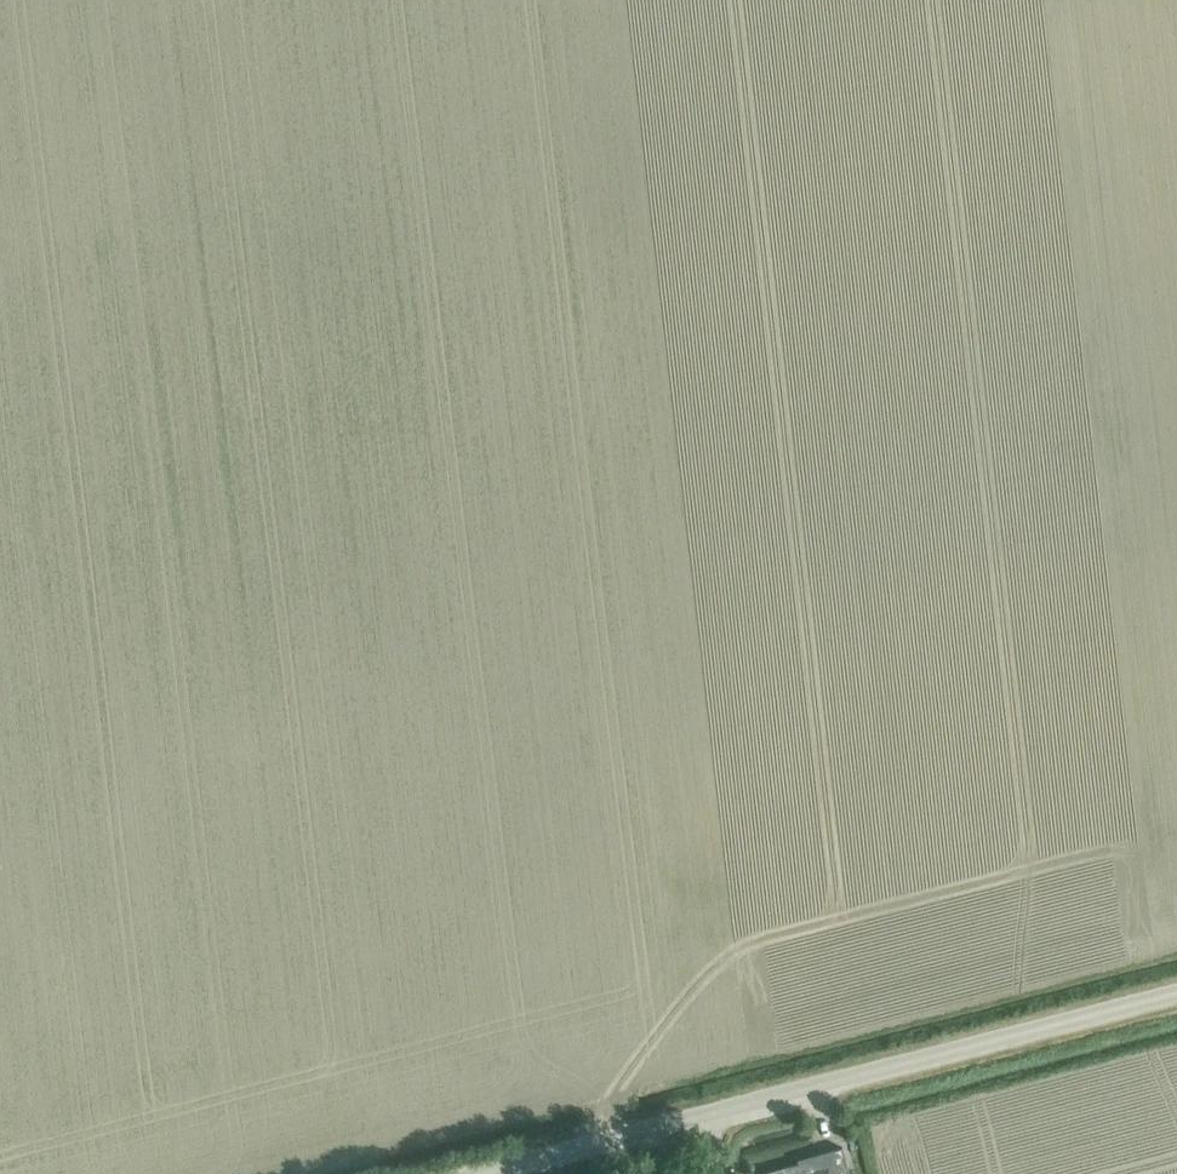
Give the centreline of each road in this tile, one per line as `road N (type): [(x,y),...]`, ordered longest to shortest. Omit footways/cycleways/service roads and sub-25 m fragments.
road 1 (unclassified): [(700,1118),(1176,993)]
road 2 (unclassified): [(480,1173),(700,1118)]

